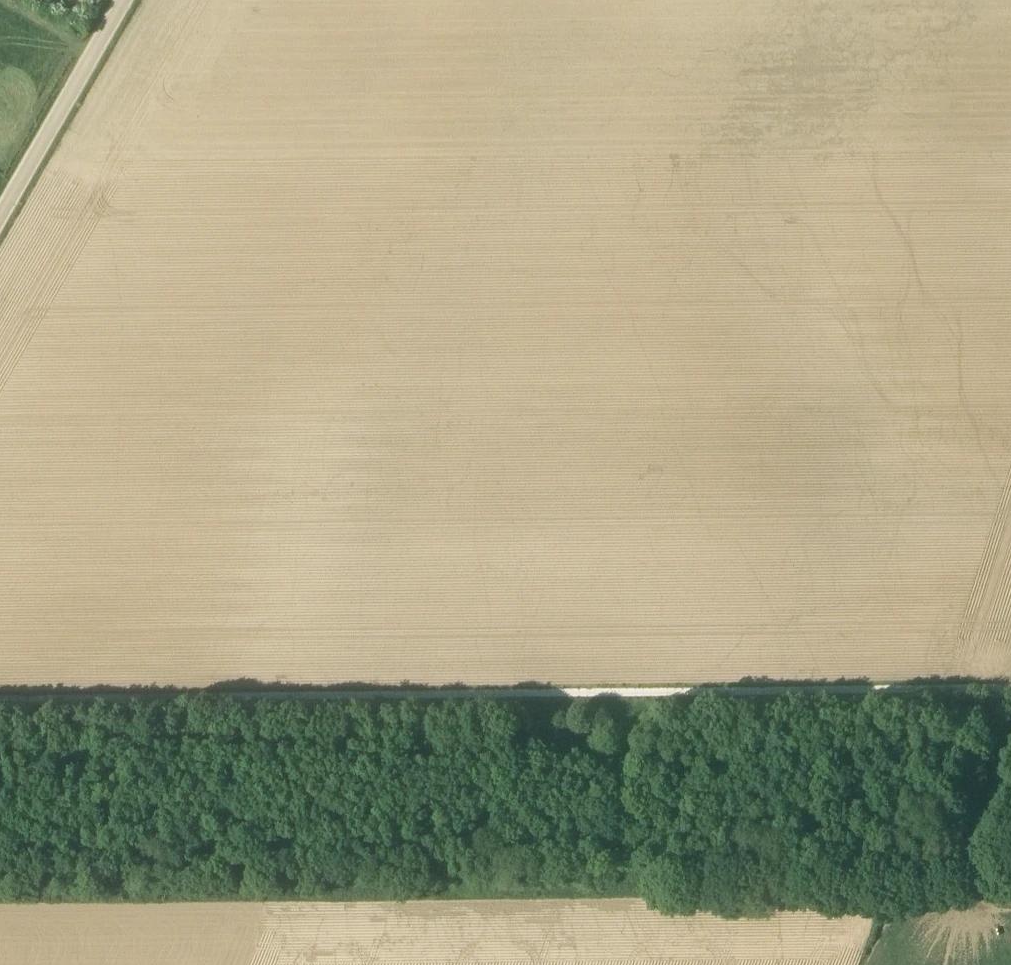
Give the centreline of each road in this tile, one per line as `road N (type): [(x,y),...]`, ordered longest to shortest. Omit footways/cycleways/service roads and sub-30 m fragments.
road 1 (unclassified): [(0,221),(127,0)]
road 2 (track): [(970,883),(1010,756)]

